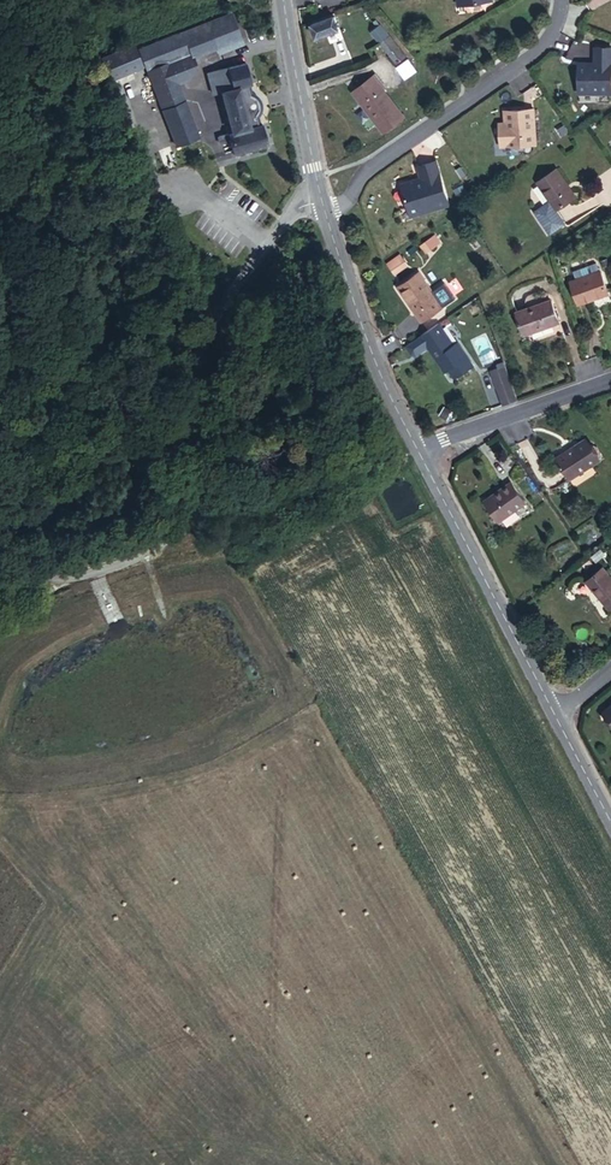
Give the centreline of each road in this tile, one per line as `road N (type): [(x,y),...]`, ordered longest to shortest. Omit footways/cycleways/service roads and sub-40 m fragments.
road 1 (residential): [(564,0),(551,41),(364,172),(350,199),(324,209)]
road 2 (tertiary): [(419,452),(550,714)]
road 3 (tertiary): [(324,209),(369,342),(419,452)]
road 4 (tertiary): [(284,0),(324,209)]
road 5 (track): [(188,449),(83,387),(0,376)]
road 6 (residential): [(610,379),(419,452)]
road 7 (tertiary): [(550,714),(610,821)]

